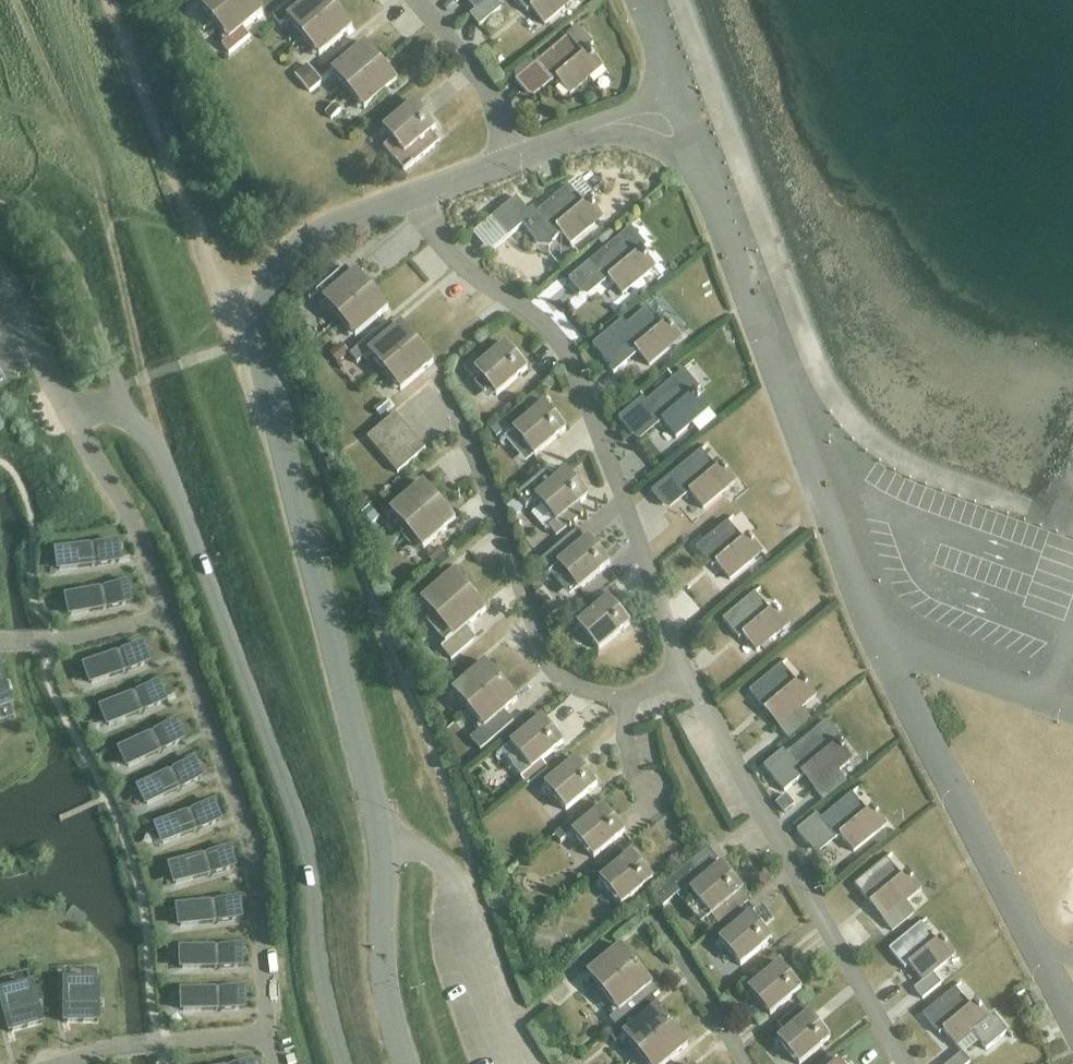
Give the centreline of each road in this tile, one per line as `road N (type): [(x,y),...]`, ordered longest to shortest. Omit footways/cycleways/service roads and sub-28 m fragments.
road 1 (unclassified): [(343,1063),(318,975),(306,850),(173,486),(141,429),(95,409),(68,412),(26,327)]
road 2 (unclassified): [(404,1063),(381,967),(381,837),(258,338)]
road 3 (track): [(119,387),(64,250),(0,204)]

